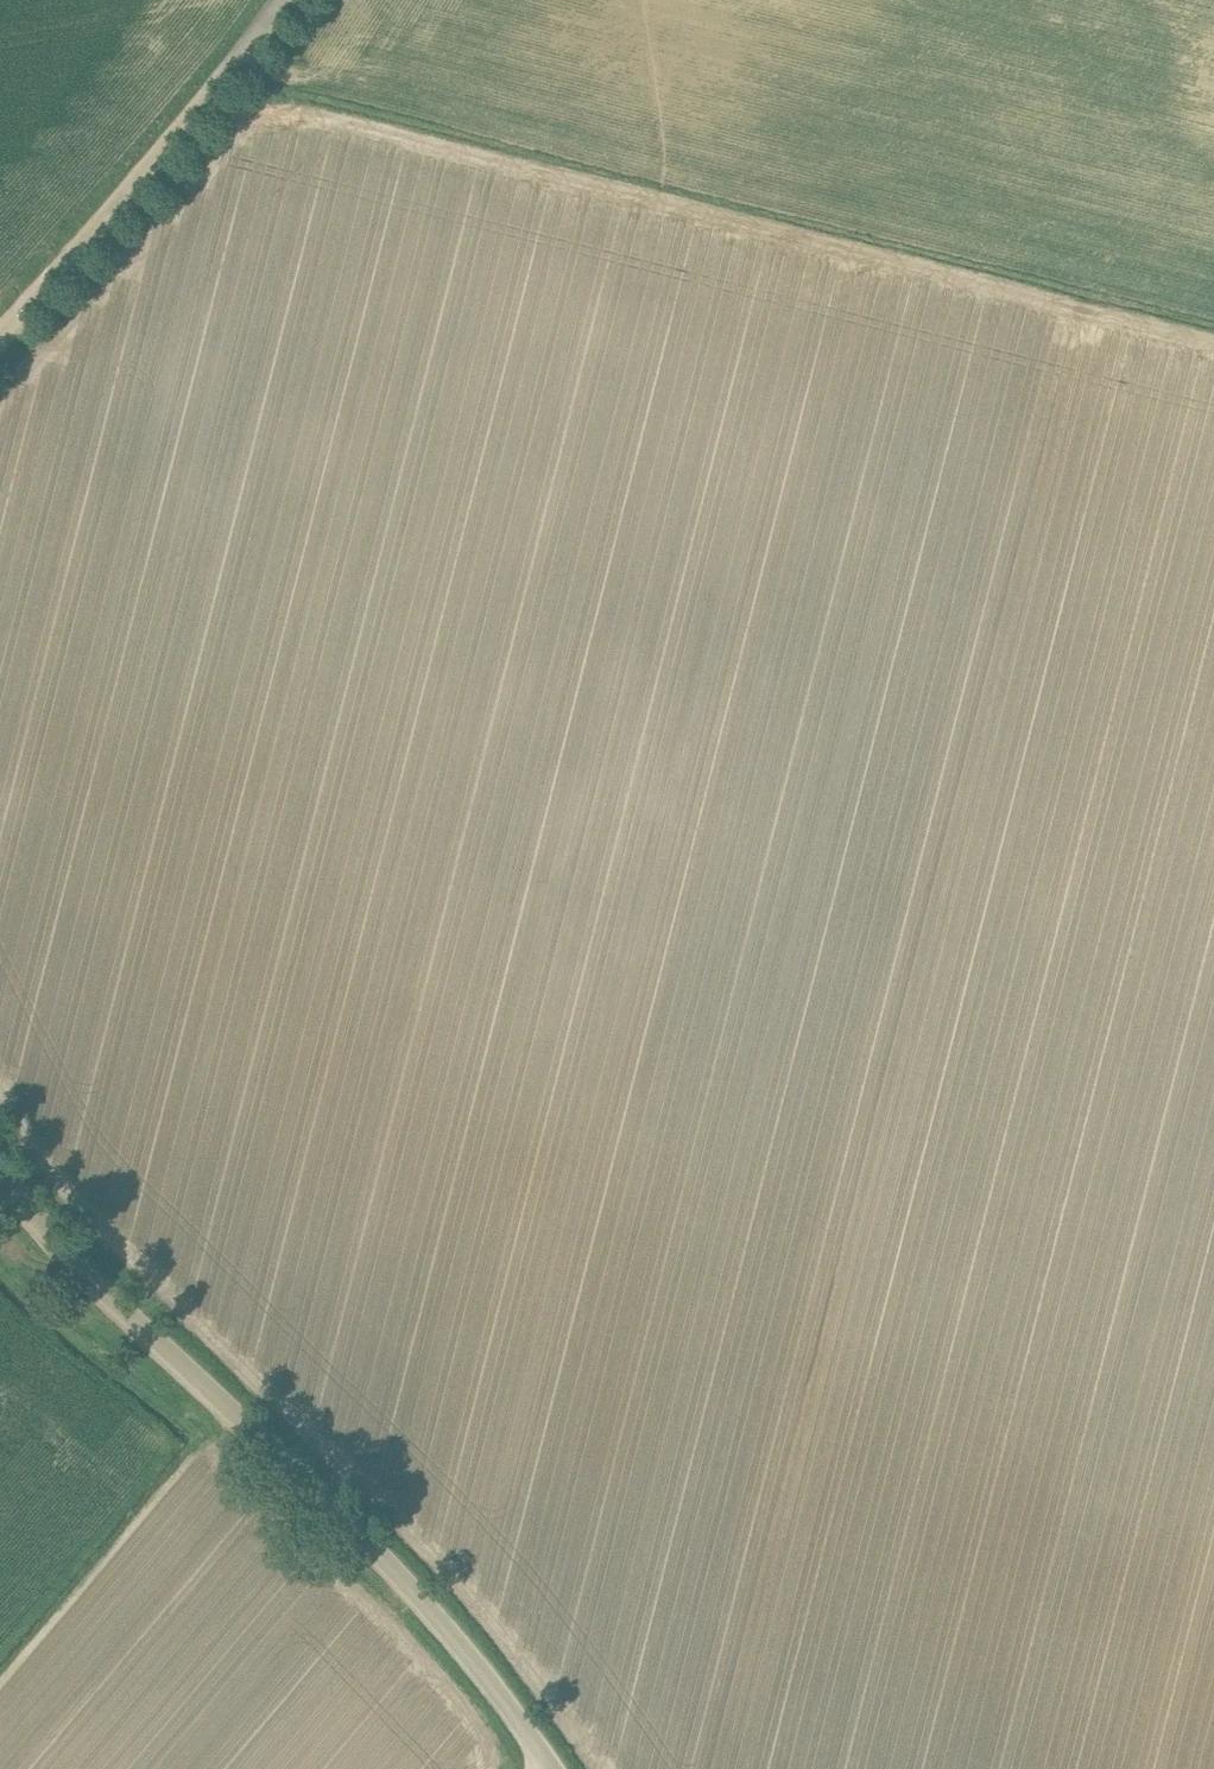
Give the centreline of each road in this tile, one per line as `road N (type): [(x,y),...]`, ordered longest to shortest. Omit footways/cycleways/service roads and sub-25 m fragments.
road 1 (unclassified): [(553,1768),(433,1614),(71,1254),(0,1161)]
road 2 (unclassified): [(0,335),(148,171),(281,0)]

